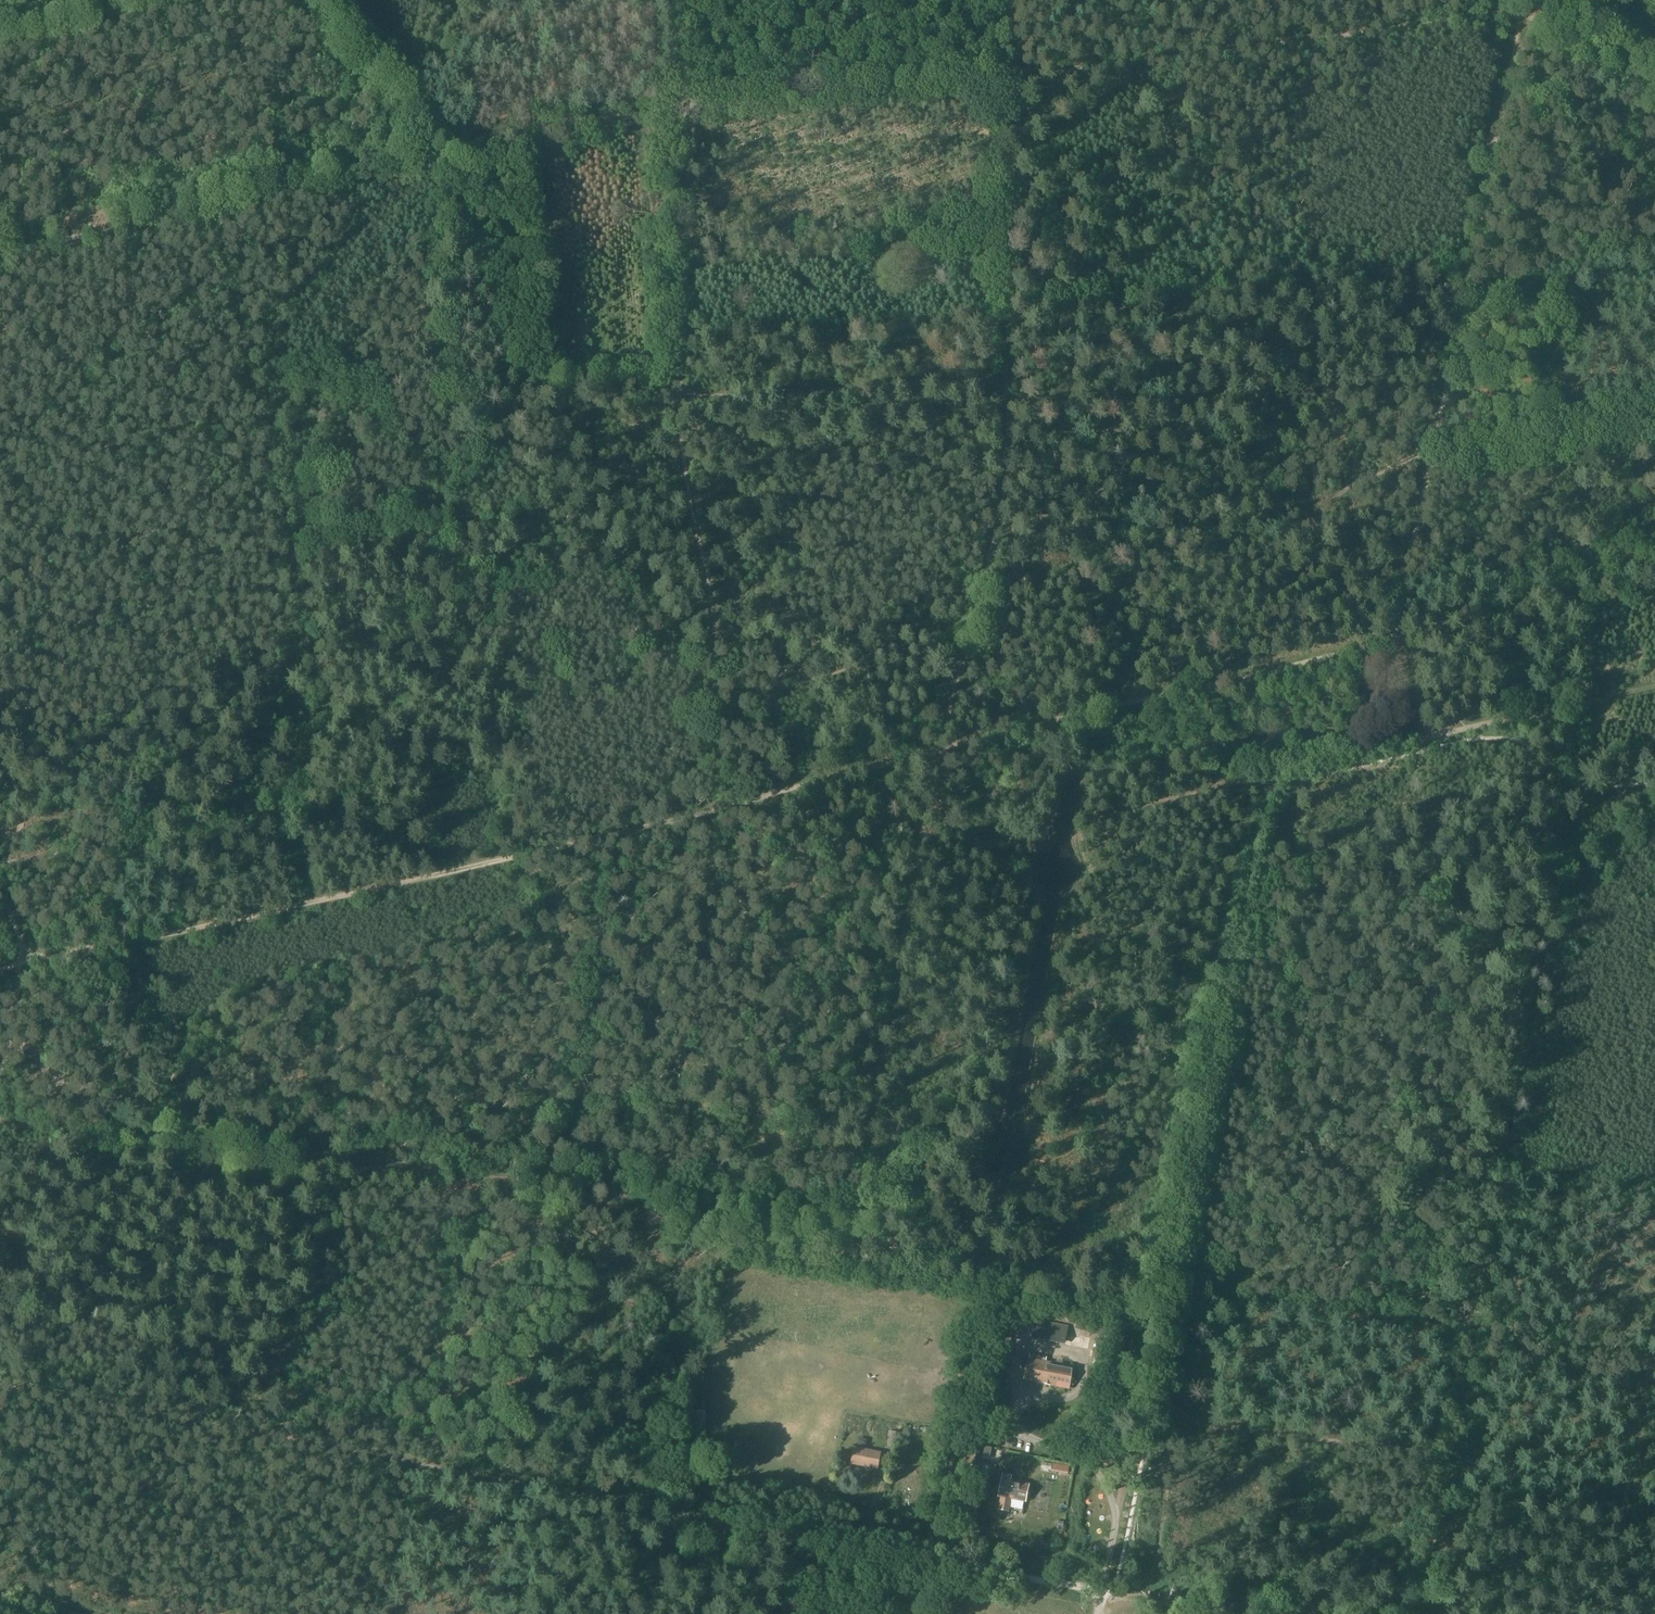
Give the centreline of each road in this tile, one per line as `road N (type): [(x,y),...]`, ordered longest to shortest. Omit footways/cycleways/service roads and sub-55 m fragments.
road 1 (track): [(0,969),(672,823),(1395,644)]
road 2 (track): [(0,1384),(703,1500),(1104,1591)]
road 3 (track): [(1104,1591),(1267,778),(1434,735)]
road 4 (track): [(1524,19),(686,108)]
road 5 (track): [(851,1242),(939,752)]
road 6 (track): [(1006,80),(1008,469),(995,527)]
road 7 (track): [(426,155),(0,256)]
road 8 (track): [(1395,644),(1407,700),(1434,735),(1654,687)]
road 9 (track): [(1176,1288),(1464,1336)]
road 10 (track): [(686,108),(692,263),(678,395)]
road 11 (track): [(686,108),(518,129),(426,155)]
road 12 (track): [(0,1080),(21,962),(12,907),(0,886)]
road 13 (track): [(189,0),(74,32),(0,39)]
road 14 (track): [(426,155),(410,105),(339,24),(331,0)]
road 15 (track): [(707,658),(679,741),(716,808)]
road 16 (track): [(1524,19),(1578,33),(1654,78)]
road 17 (track): [(971,628),(939,752)]
road 18 (track): [(1104,1591),(1224,1613)]

